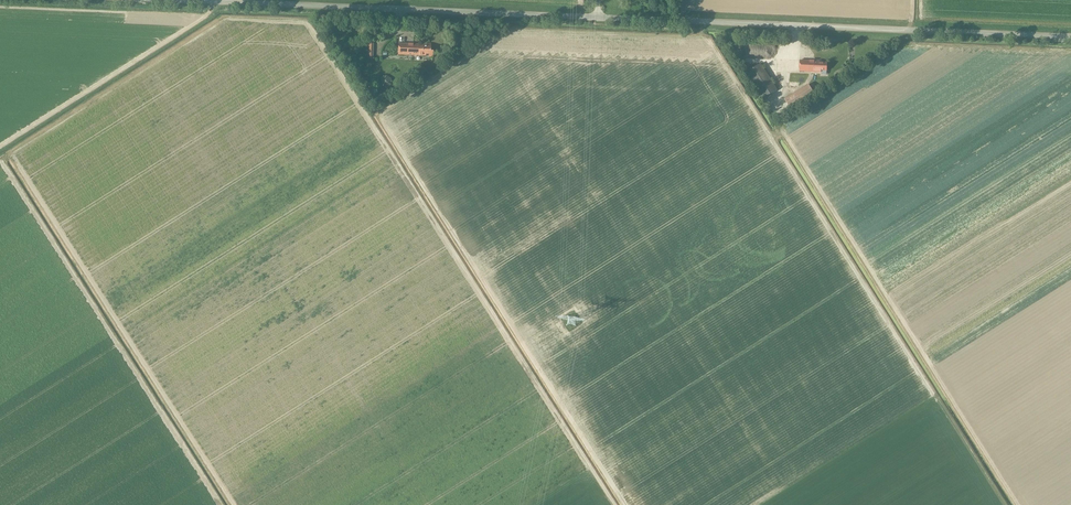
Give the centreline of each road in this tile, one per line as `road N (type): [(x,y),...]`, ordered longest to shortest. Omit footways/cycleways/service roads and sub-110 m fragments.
road 1 (unclassified): [(1070,37),(173,0)]

